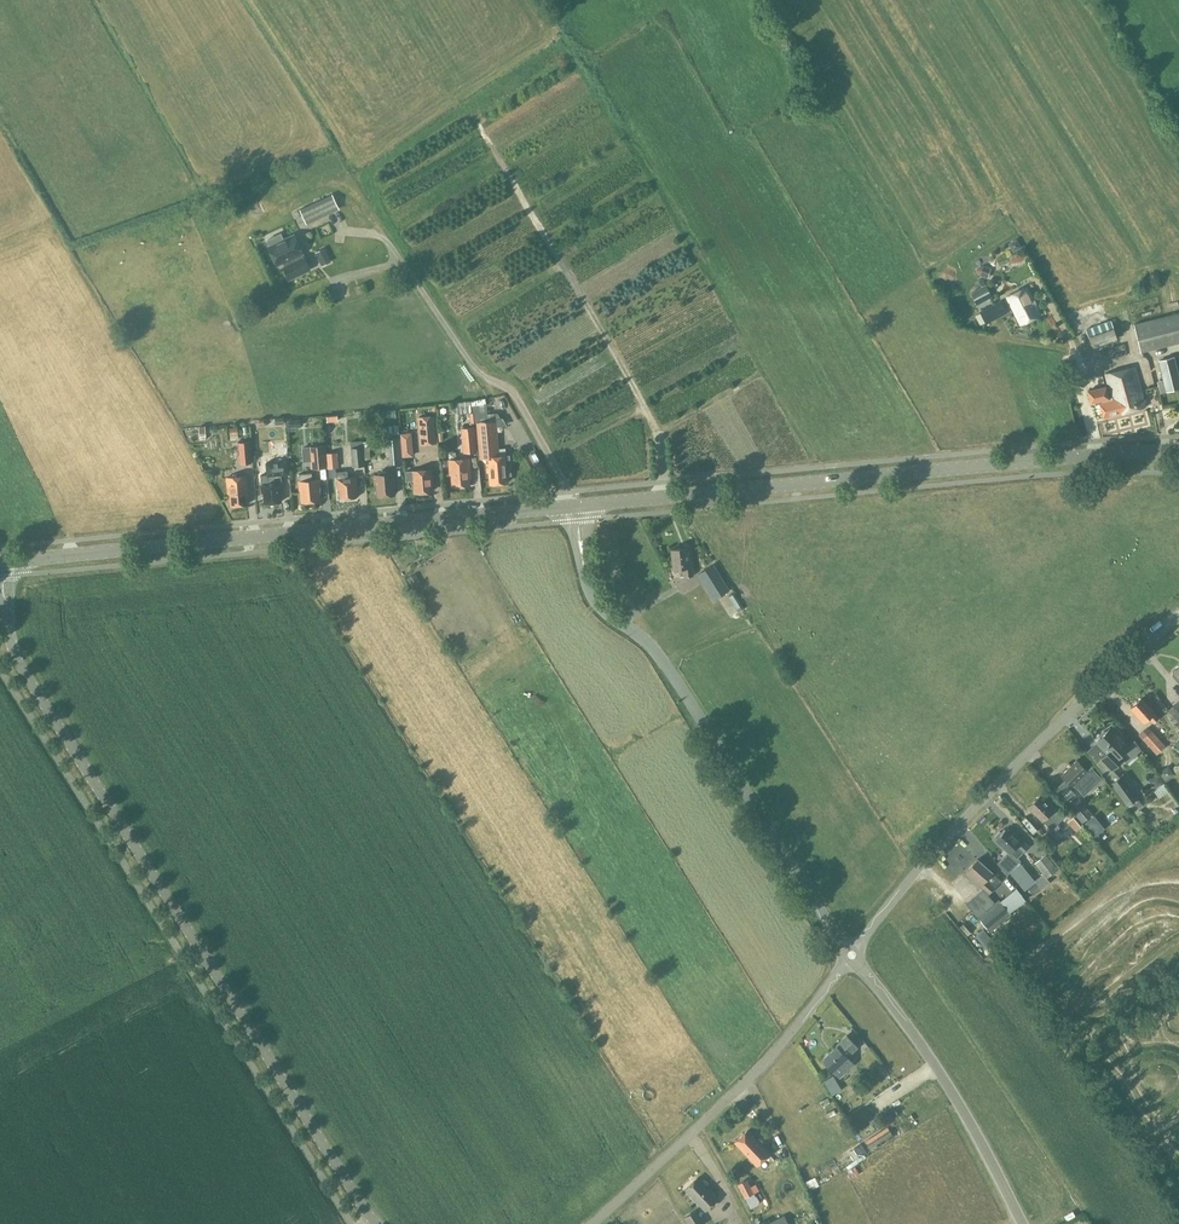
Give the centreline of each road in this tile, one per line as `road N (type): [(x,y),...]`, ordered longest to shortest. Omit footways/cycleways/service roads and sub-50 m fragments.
road 1 (tertiary): [(376,1223),(17,660),(2,563)]
road 2 (tertiary): [(578,507),(1178,454)]
road 3 (tertiary): [(2,563),(578,507)]
road 4 (unclassified): [(852,955),(658,653),(594,599),(578,507)]
road 5 (unclassified): [(852,955),(914,874),(1061,720),(1178,616)]
road 6 (unclassified): [(592,1223),(790,1036),(852,955)]
road 7 (unclassified): [(1023,1223),(935,1065),(852,955)]

